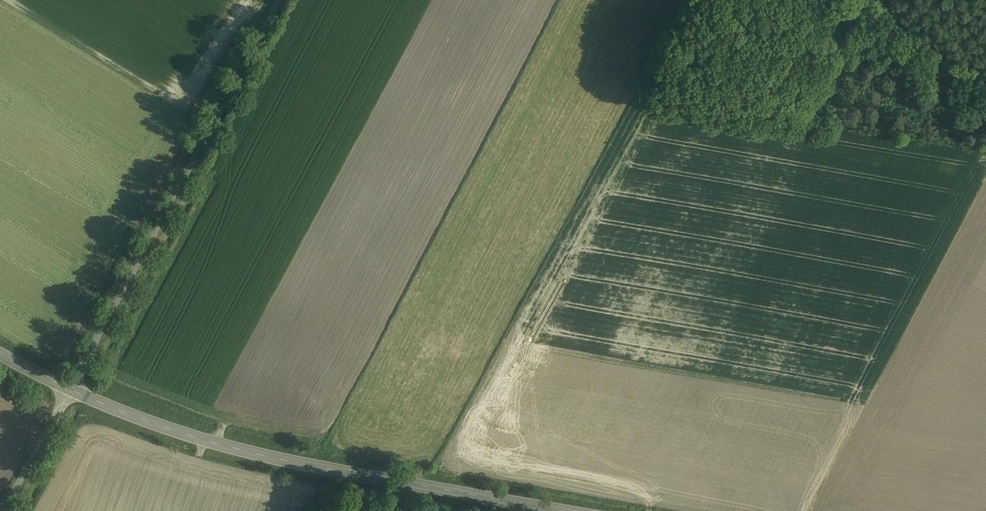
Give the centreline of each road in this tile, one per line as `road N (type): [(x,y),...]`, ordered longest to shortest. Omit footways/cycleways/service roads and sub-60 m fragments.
road 1 (tertiary): [(575,510),(276,458),(136,416),(63,385)]
road 2 (unclassified): [(63,385),(277,0)]
road 3 (unclassified): [(0,504),(63,385)]

